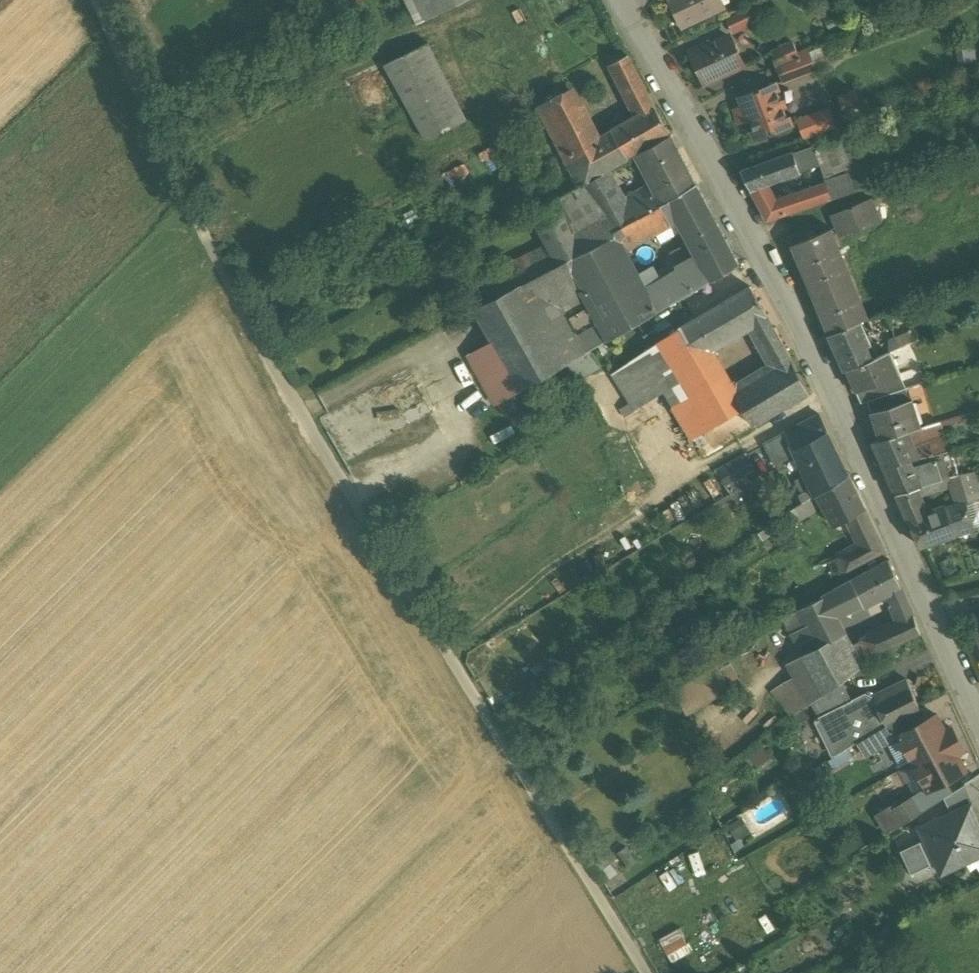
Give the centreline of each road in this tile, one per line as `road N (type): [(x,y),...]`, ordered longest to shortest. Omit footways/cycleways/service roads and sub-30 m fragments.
road 1 (track): [(99,0),(253,334),(646,972)]
road 2 (residential): [(616,0),(726,183),(836,395),(978,713)]

